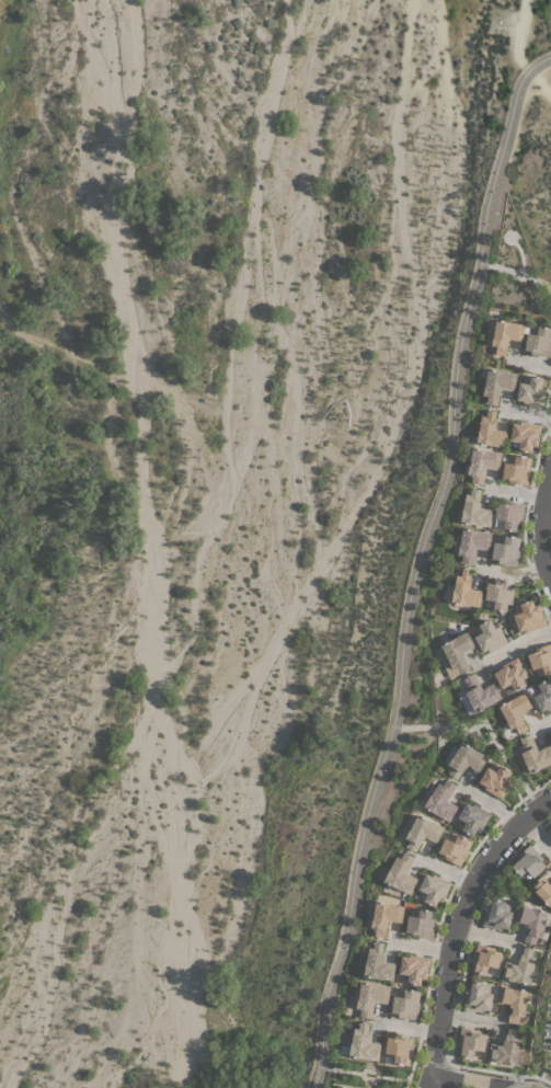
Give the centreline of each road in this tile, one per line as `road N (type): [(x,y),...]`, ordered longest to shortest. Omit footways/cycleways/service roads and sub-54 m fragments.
road 1 (residential): [(424,1087),(454,926),(471,879),(497,841),(550,796)]

